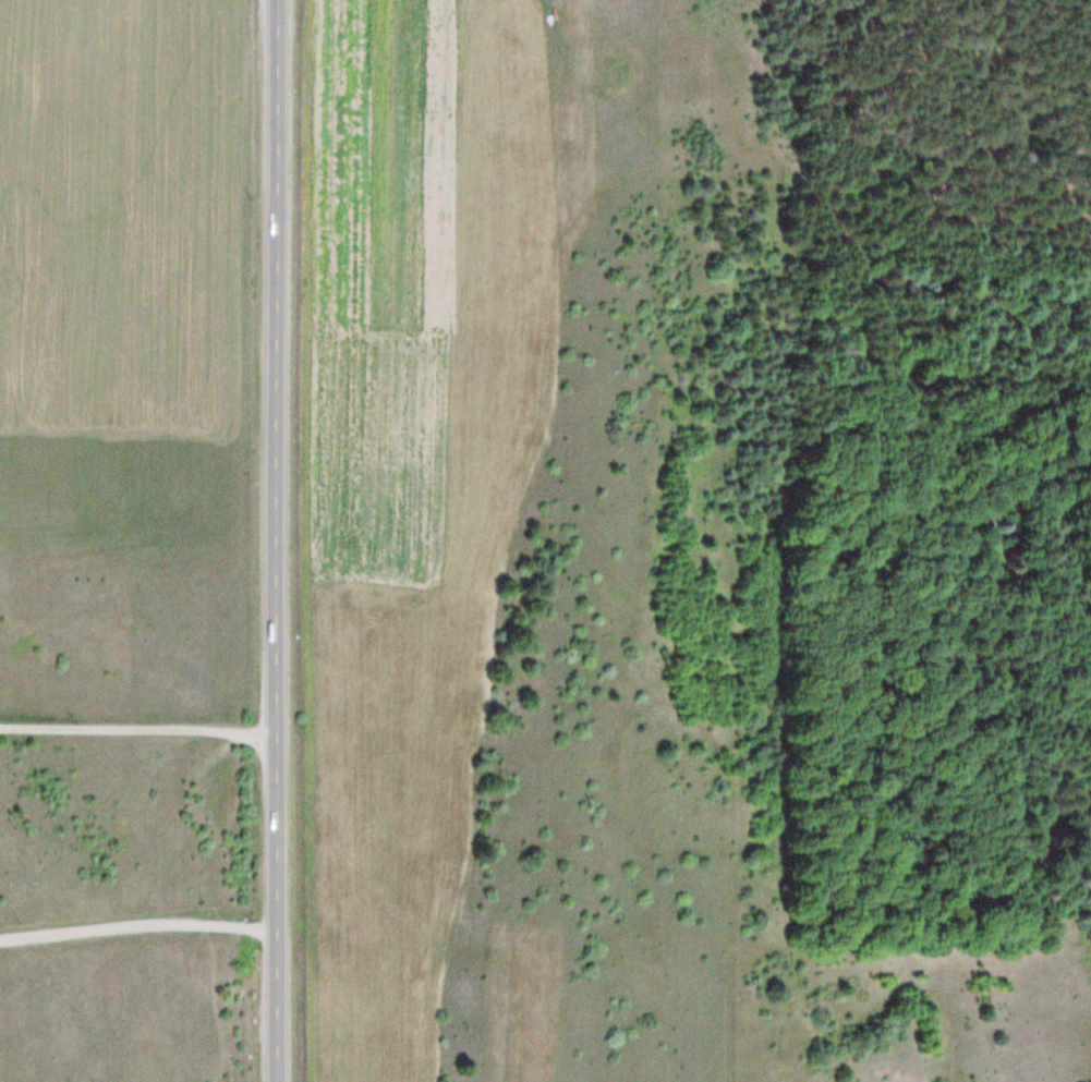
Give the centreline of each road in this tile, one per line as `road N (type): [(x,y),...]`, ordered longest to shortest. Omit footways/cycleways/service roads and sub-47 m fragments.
road 1 (tertiary): [(276,1081),(276,0)]

